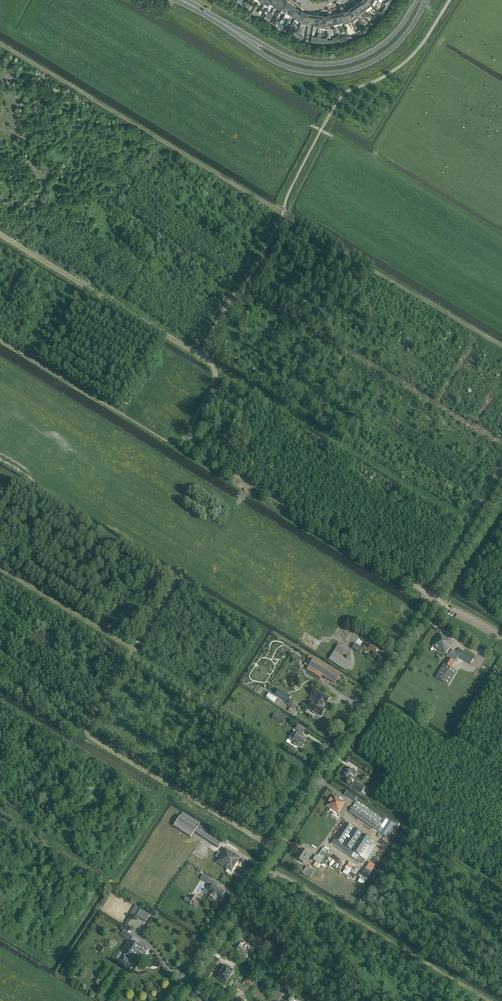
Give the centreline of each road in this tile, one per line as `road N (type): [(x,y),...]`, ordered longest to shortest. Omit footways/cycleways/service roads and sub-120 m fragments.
road 1 (unclassified): [(177,1000),(437,600)]
road 2 (secondary): [(241,35),(281,65),(337,74),(386,55),(427,0)]
road 3 (secondary): [(419,0),(381,47),(338,64),(299,61),(241,35)]

